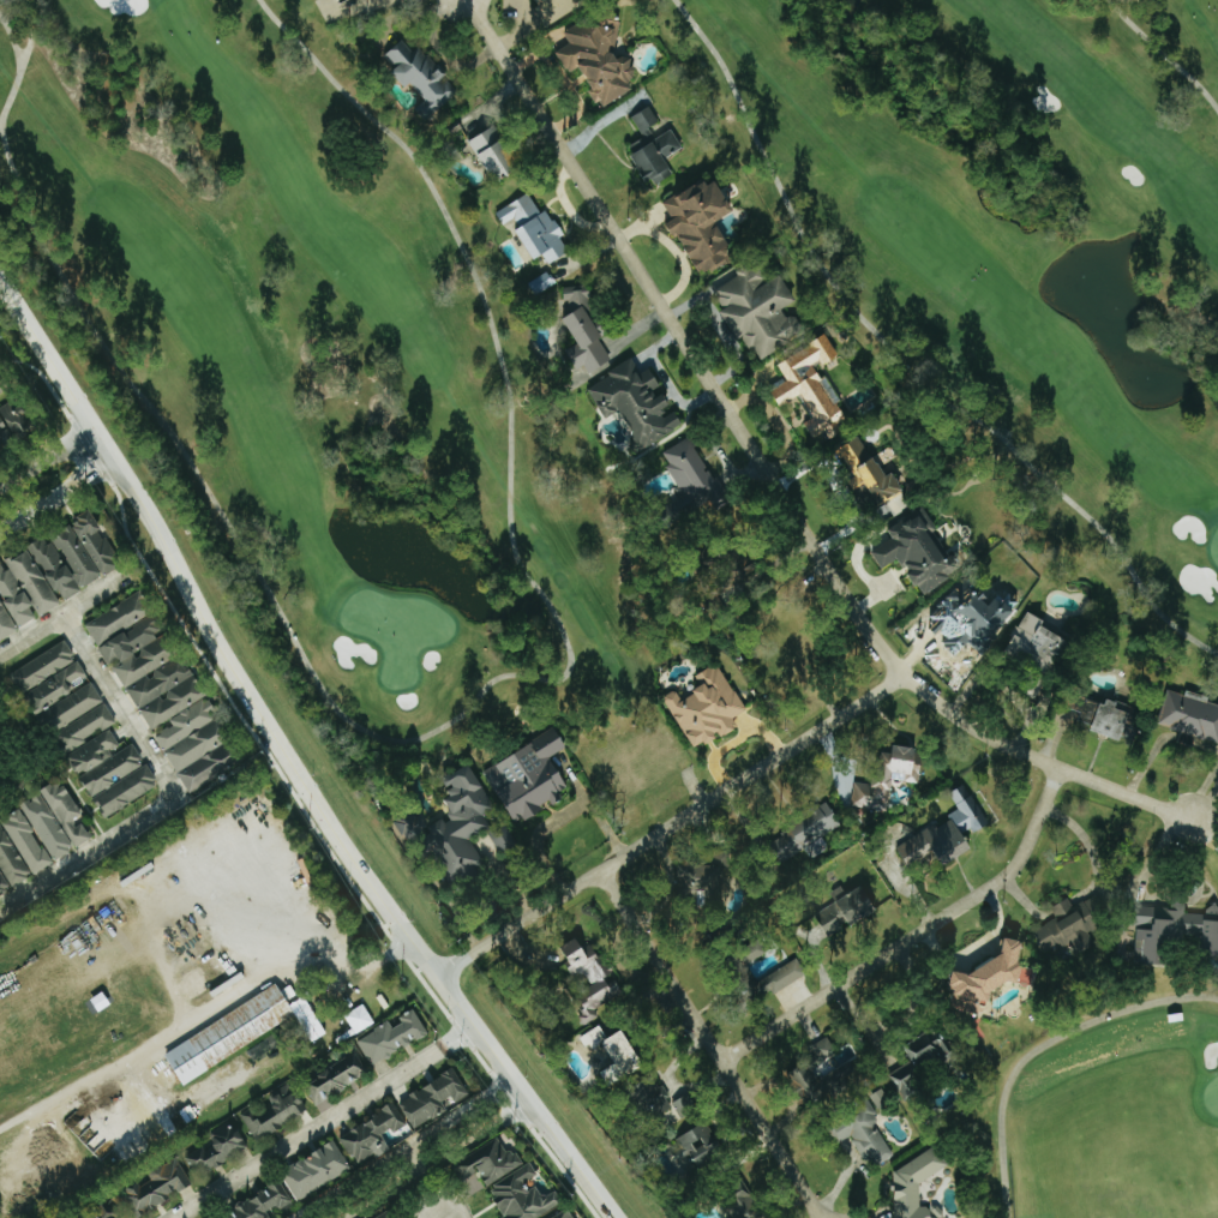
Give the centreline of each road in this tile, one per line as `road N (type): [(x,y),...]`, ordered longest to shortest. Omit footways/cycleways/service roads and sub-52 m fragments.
road 1 (residential): [(471,0),(900,662),(994,737),(1217,828)]
road 2 (tertiary): [(621,1217),(475,1026),(0,285)]
road 3 (residential): [(444,974),(913,676)]
road 4 (residential): [(1068,768),(1024,866),(1006,883),(728,1060)]
road 5 (residential): [(830,1217),(602,875)]
road 6 (residential): [(475,1026),(178,1217)]
road 7 (residential): [(0,531),(85,475),(106,448)]

